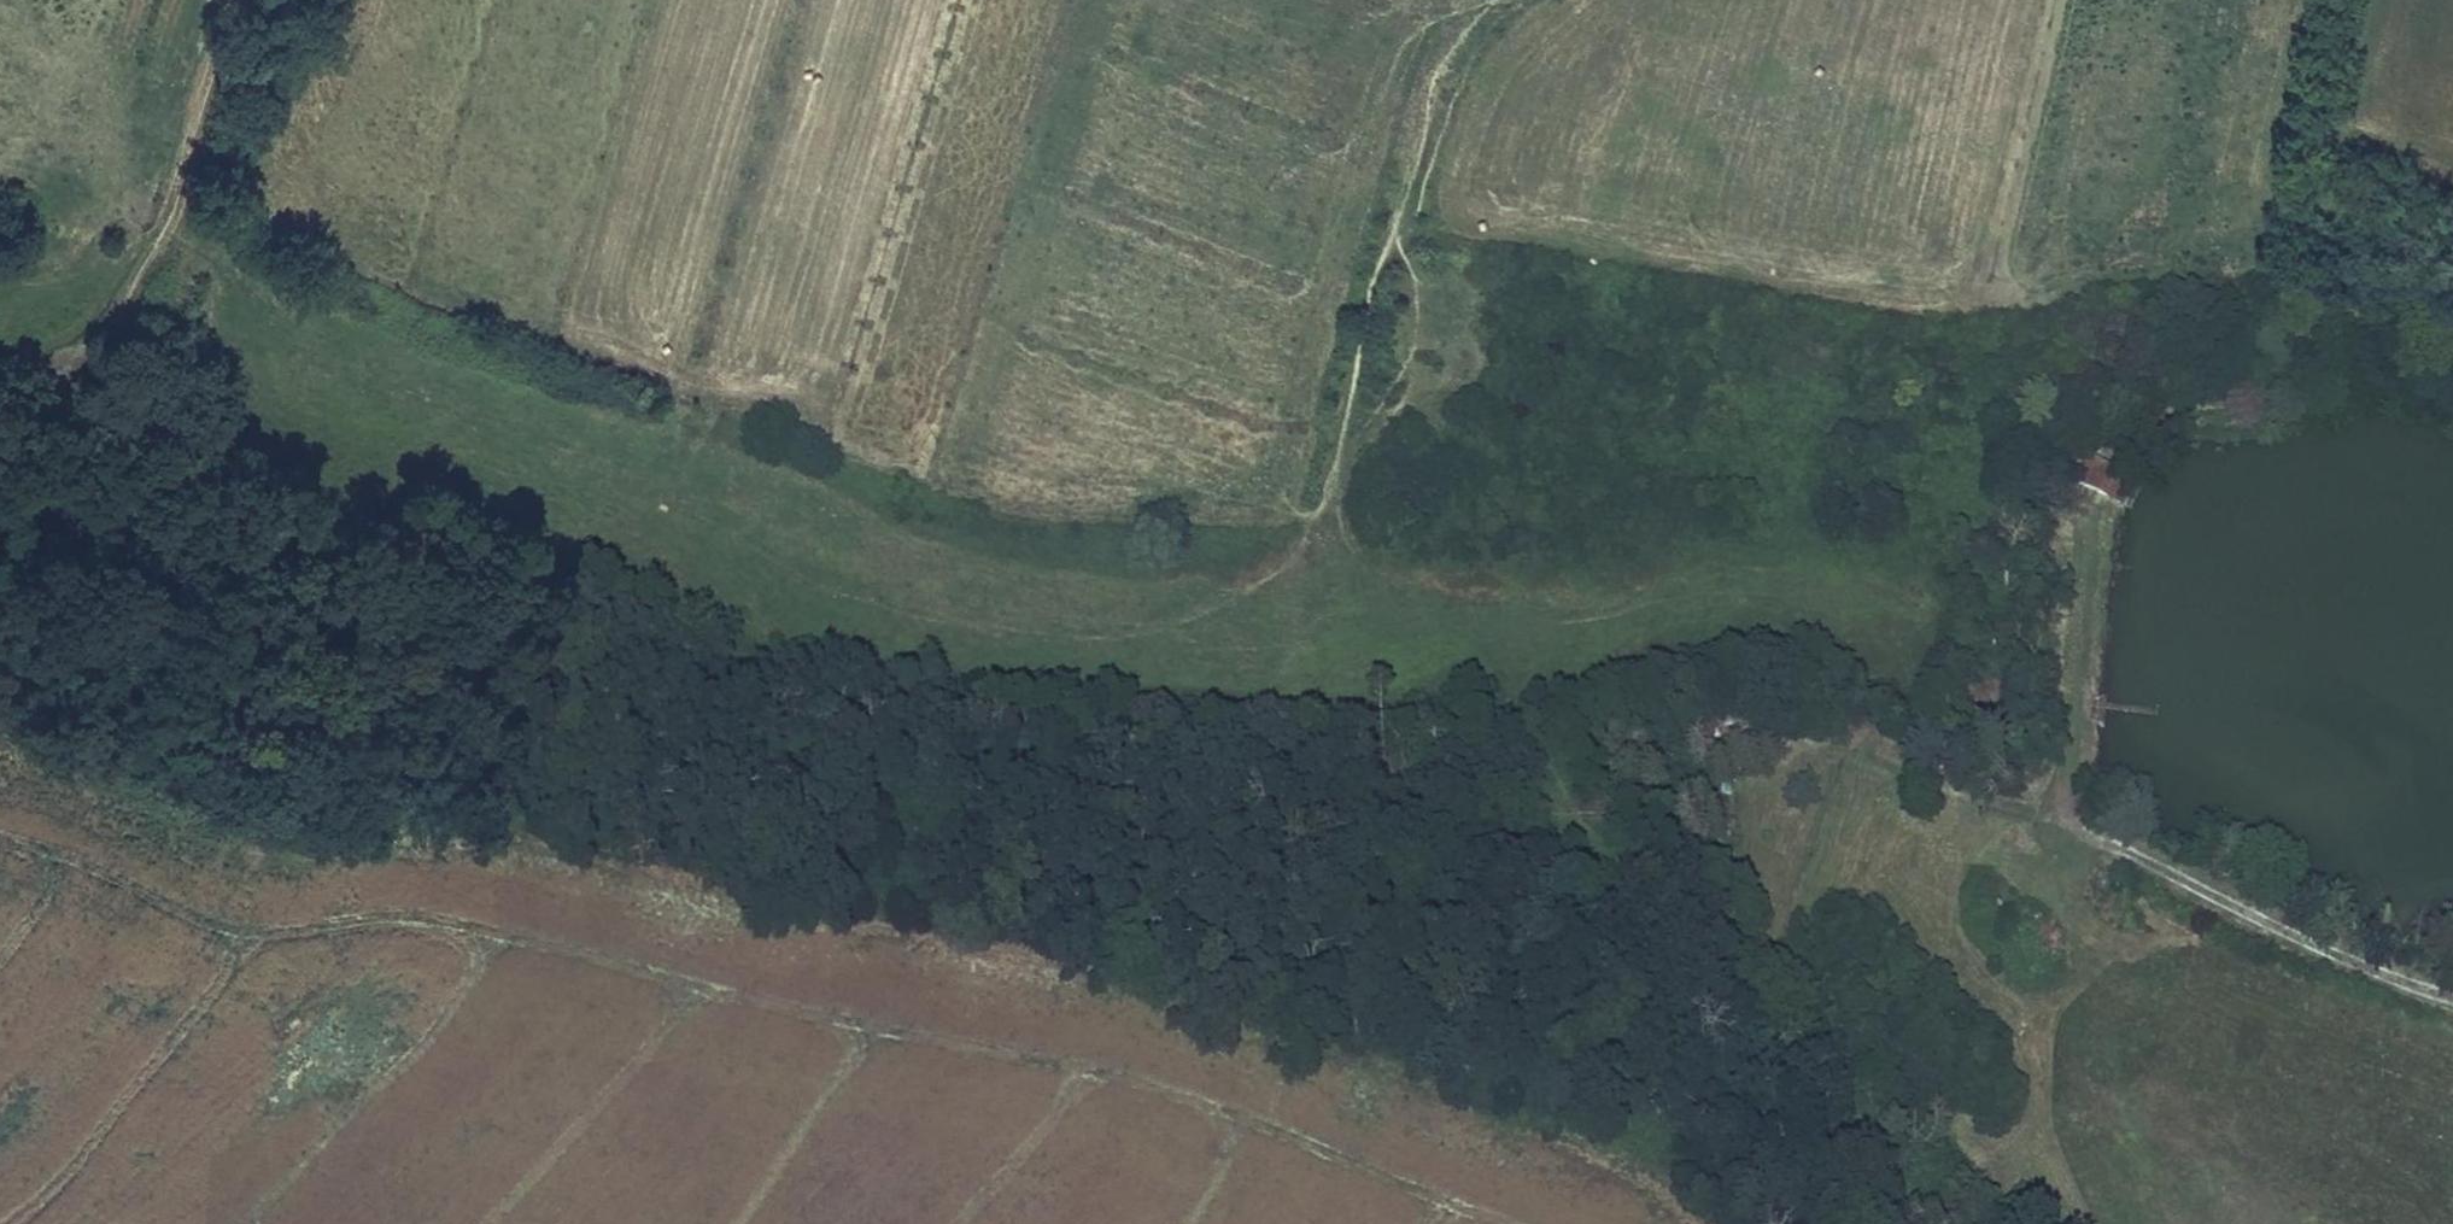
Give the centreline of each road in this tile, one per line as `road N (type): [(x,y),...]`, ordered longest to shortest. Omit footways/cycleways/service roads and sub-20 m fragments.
road 1 (track): [(170,203),(257,315),(311,357),(765,545),(950,606),(1026,628),(1099,638),(1154,635),(1214,614),(1252,590),(1309,527),(1333,475),(1369,288),(1434,77),(1469,24),(1503,0)]
road 2 (track): [(2071,830),(2349,963),(2452,1000)]
road 3 (track): [(2071,830),(1829,754),(1769,764),(1750,778)]
road 4 (track): [(2083,496),(2062,760),(2071,830)]
road 5 (track): [(232,0),(156,235)]

